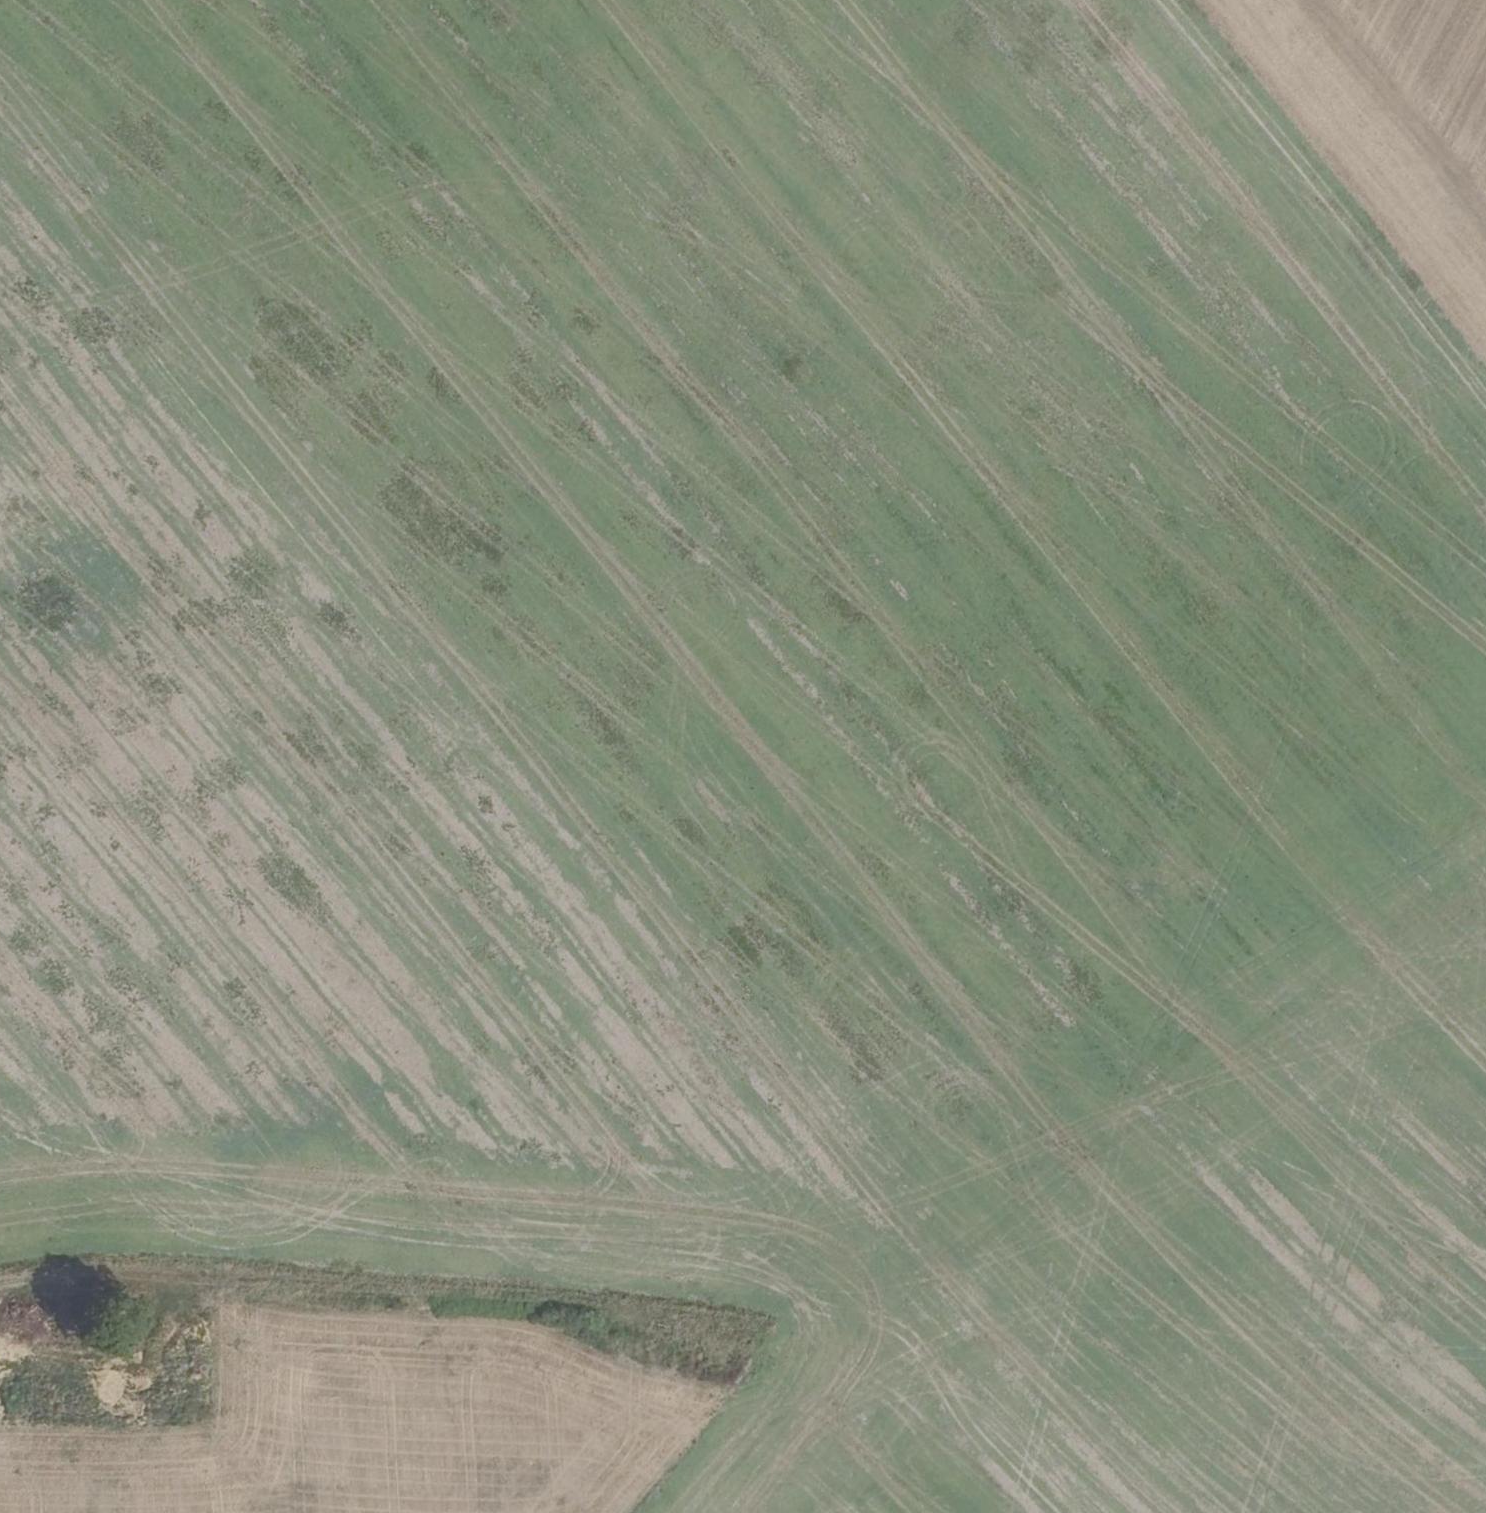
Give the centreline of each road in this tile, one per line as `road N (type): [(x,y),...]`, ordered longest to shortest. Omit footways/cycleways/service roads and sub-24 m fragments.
road 1 (track): [(659,1329),(481,1301),(268,1285),(96,1278),(0,1289)]

